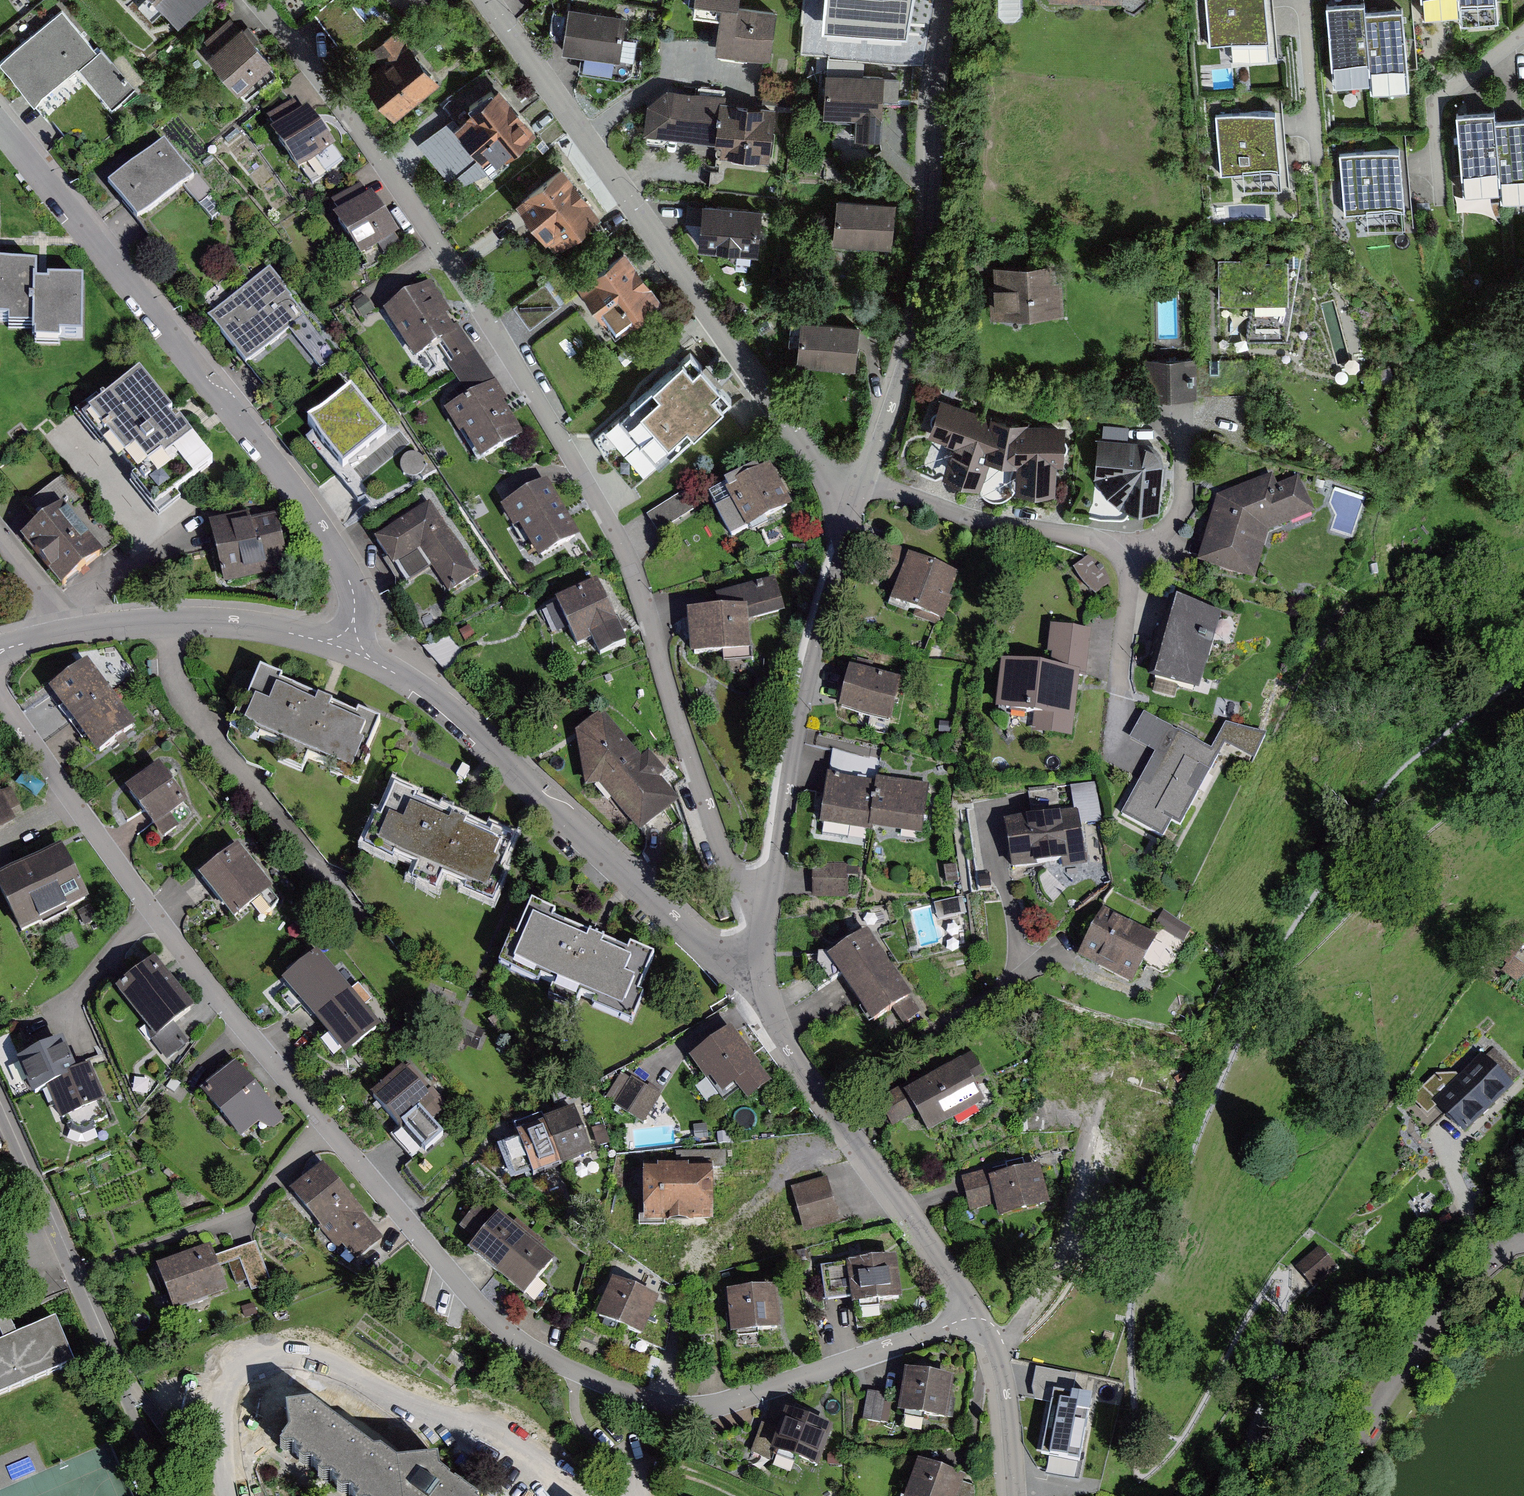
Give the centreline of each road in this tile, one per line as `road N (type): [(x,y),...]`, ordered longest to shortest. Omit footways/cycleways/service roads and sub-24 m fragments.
road 1 (residential): [(979,1316),(724,1407),(578,1369),(459,1289),(153,911),(0,697)]
road 2 (residential): [(767,900),(735,870),(618,535),(480,300),(361,129),(247,0)]
road 3 (residential): [(347,650),(353,588),(303,500),(0,123)]
road 4 (residential): [(492,0),(812,458),(864,483)]
road 5 (residential): [(347,650),(457,704),(677,927),(726,960),(760,964)]
road 6 (residential): [(864,483),(917,335),(933,235),(935,127),(951,0)]
road 7 (residential): [(864,483),(976,521),(1081,539),(1116,555),(1127,591),(1109,755)]
road 8 (residential): [(767,900),(816,641),(864,483)]
road 9 (residential): [(760,964),(777,1024),(799,1063),(979,1316)]
road 10 (residential): [(55,635),(208,621),(347,650)]
road 11 (residential): [(1441,201),(1433,103),(1523,33)]
road 12 (residential): [(979,1316),(1008,1395),(1016,1495)]
road 13 (residential): [(1318,160),(1304,0)]

